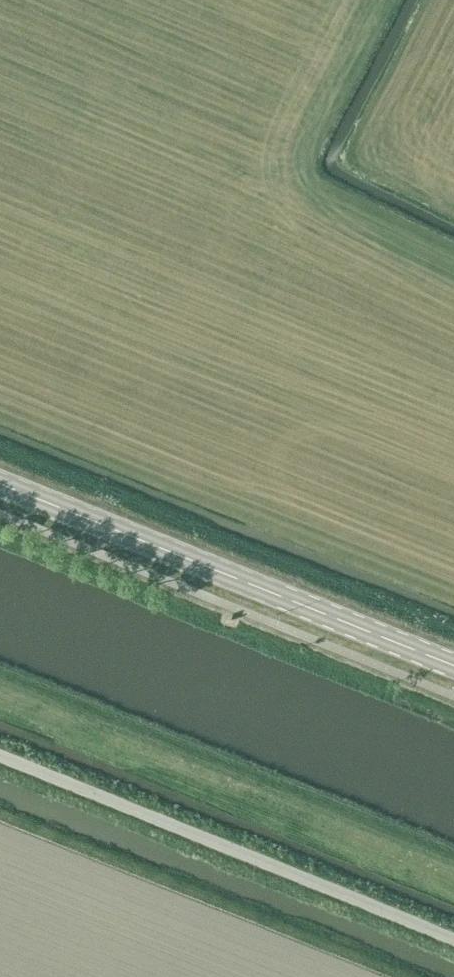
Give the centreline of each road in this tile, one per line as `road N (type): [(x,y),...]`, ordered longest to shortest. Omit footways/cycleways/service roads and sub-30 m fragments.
road 1 (unclassified): [(453,941),(0,757)]
road 2 (primary): [(453,665),(0,485)]

